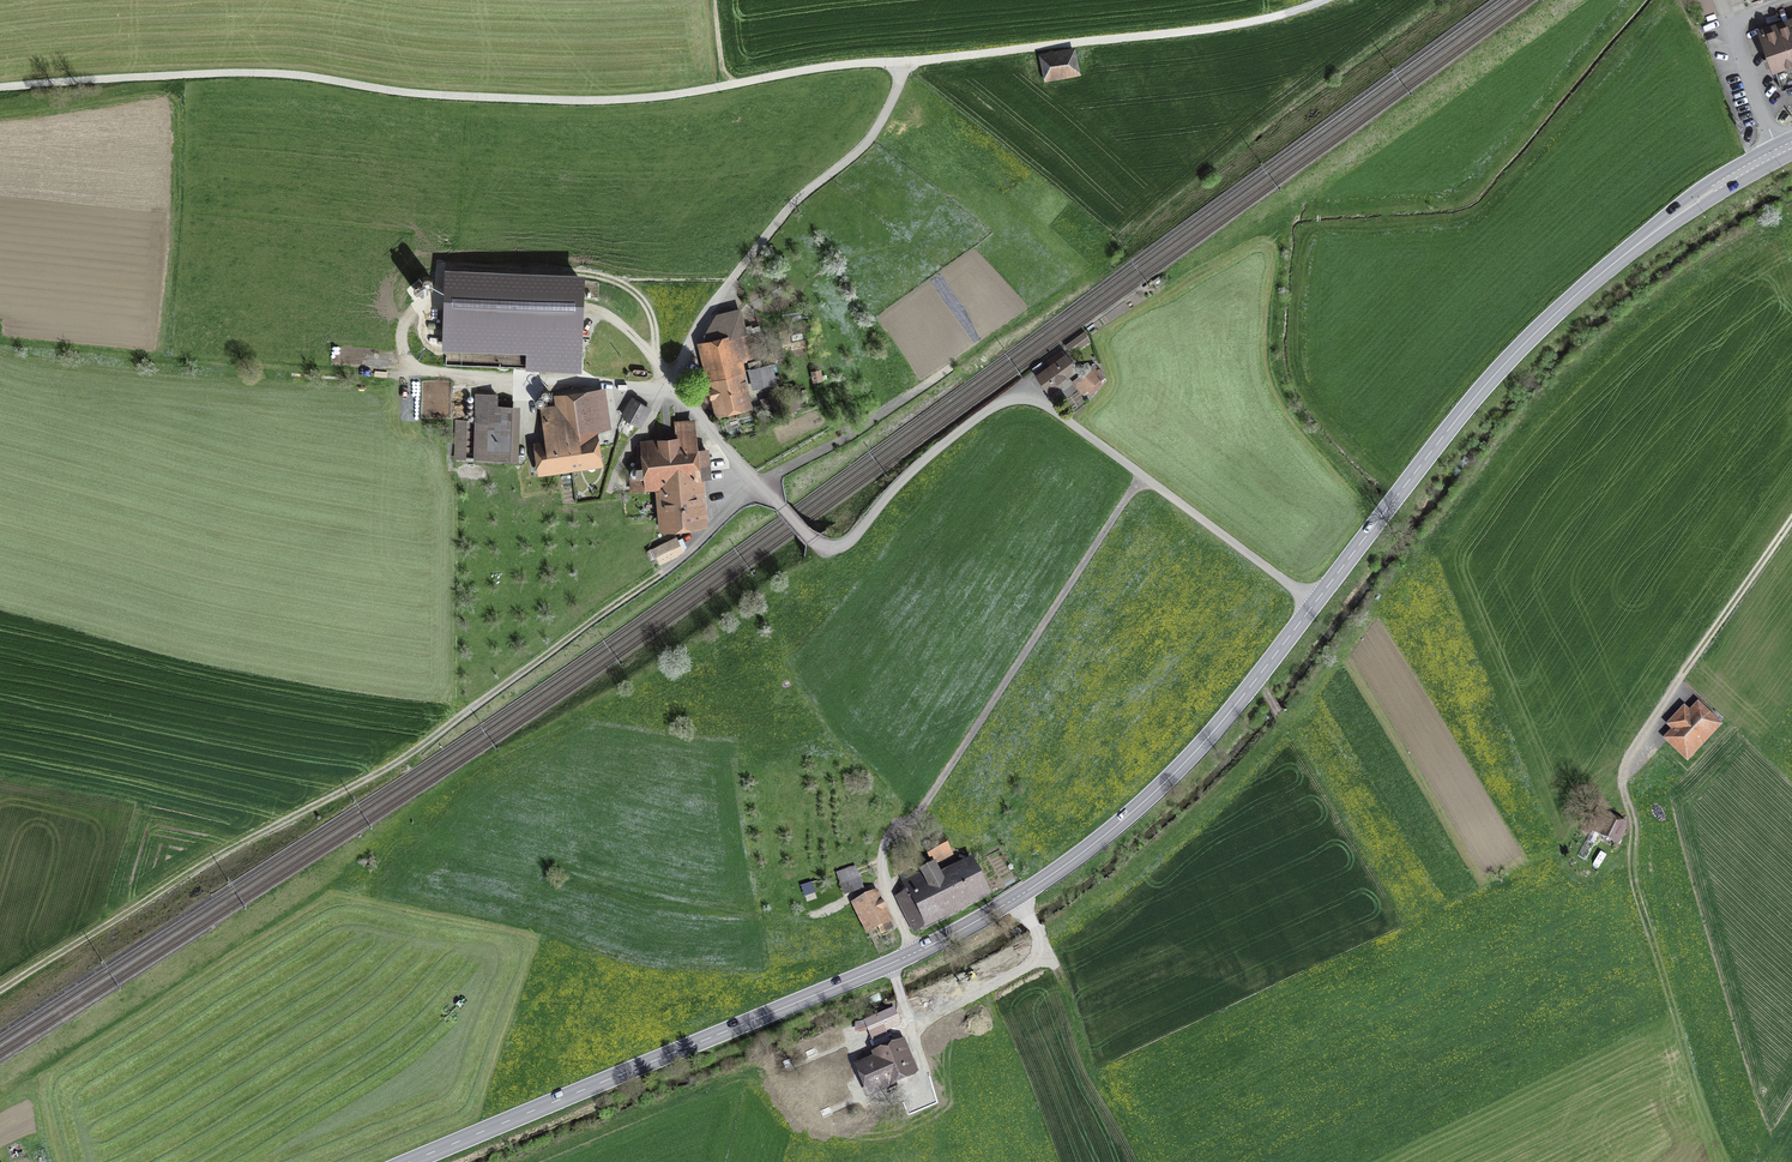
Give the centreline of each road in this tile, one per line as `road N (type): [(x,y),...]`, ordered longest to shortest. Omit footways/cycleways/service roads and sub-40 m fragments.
road 1 (secondary): [(1778,152),(1640,240),(1504,362),(1269,665),(1199,749),(1119,825),(1040,883),(890,963),(411,1161)]
road 2 (track): [(1318,0),(1230,26),(820,67),(610,100),(422,95),(288,74),(0,88)]
road 3 (track): [(902,62),(861,143),(811,184),(700,306),(673,355),(668,384),(677,399),(811,542),(832,549),(858,533),(925,458),(994,406),(1024,399),(1046,404),(1314,602)]
road 4 (track): [(749,480),(709,533),(658,576),(391,765),(191,869),(0,989)]
road 5 (track): [(0,343),(164,362),(668,384)]
road 6 (track): [(1674,1027),(1627,876),(1617,767),(1791,513)]
road 7 (track): [(913,823),(1143,477)]
road 8 (residential): [(1783,0),(1736,25),(1778,152)]

